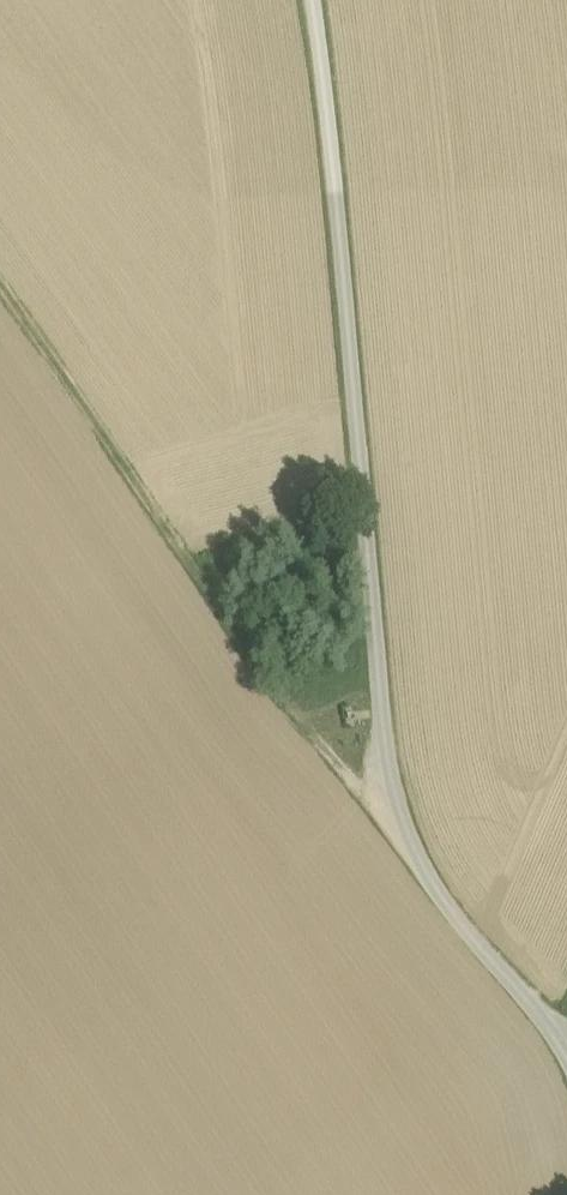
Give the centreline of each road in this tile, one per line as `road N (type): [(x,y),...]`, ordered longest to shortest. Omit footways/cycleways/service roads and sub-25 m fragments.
road 1 (residential): [(566,1049),(389,810),(312,0)]
road 2 (track): [(0,268),(262,658),(338,760),(389,810)]

